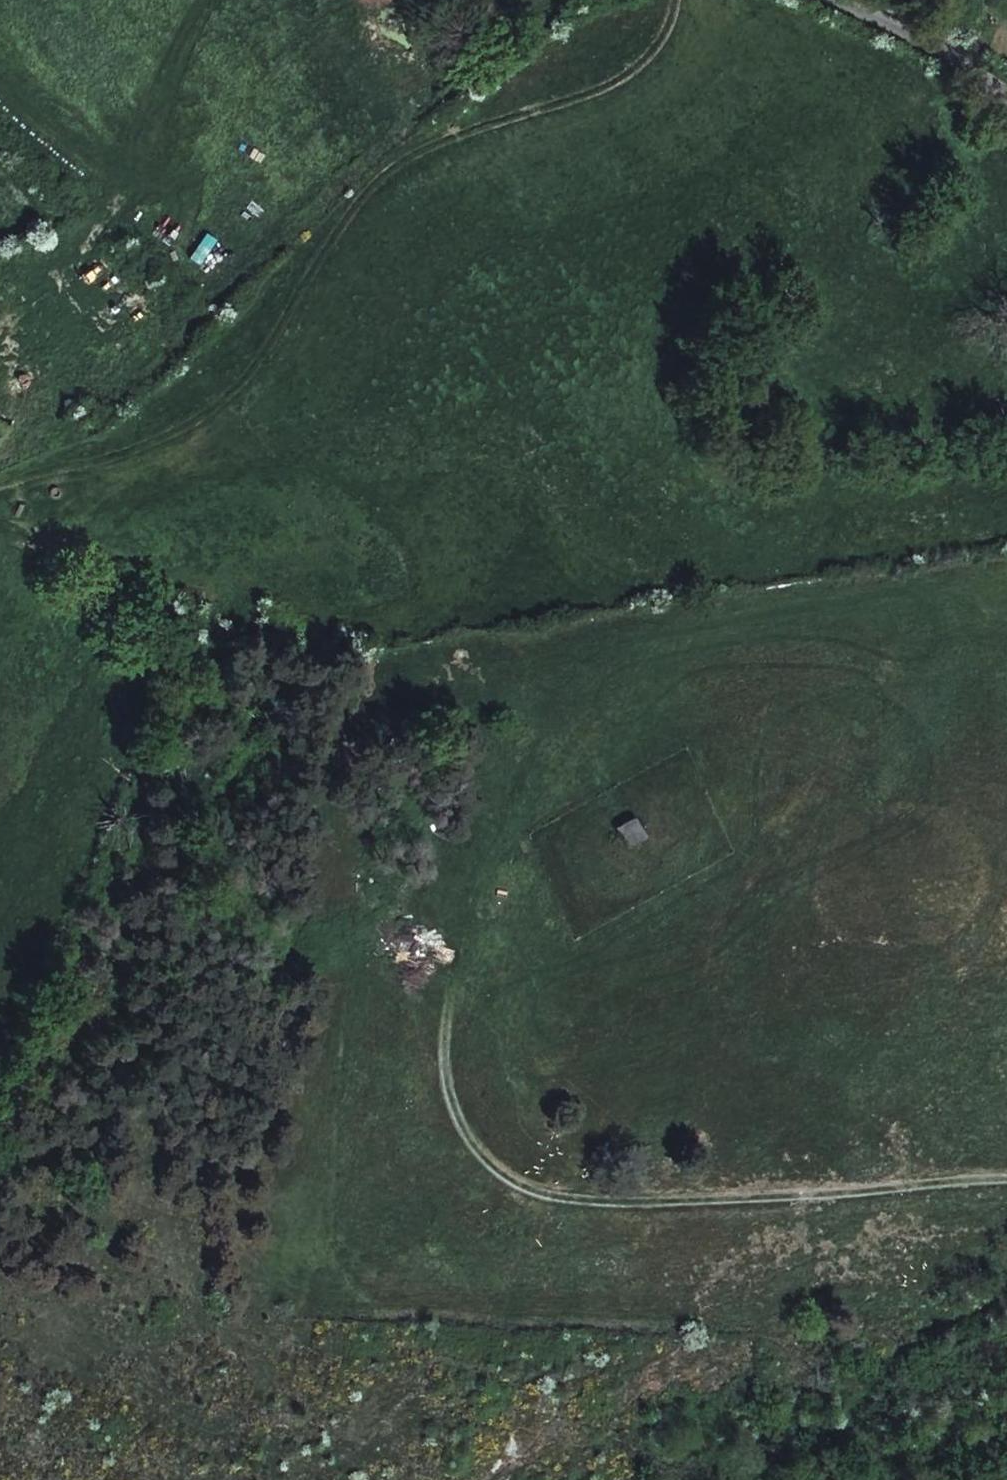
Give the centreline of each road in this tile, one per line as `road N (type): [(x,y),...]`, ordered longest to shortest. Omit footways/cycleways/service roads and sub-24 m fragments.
road 1 (track): [(1006,1179),(562,1202),(483,1158),(436,1070),(435,1016)]
road 2 (unclassified): [(1006,100),(963,73),(793,0)]

